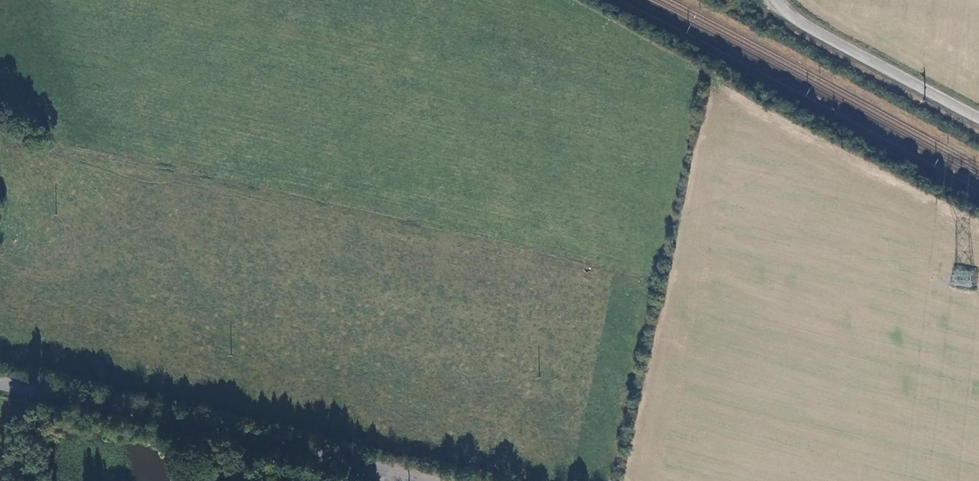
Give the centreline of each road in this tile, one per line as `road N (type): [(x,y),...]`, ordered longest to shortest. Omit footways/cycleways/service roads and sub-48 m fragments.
road 1 (tertiary): [(0,382),(431,480)]
road 2 (tertiary): [(978,119),(801,24),(777,0)]

